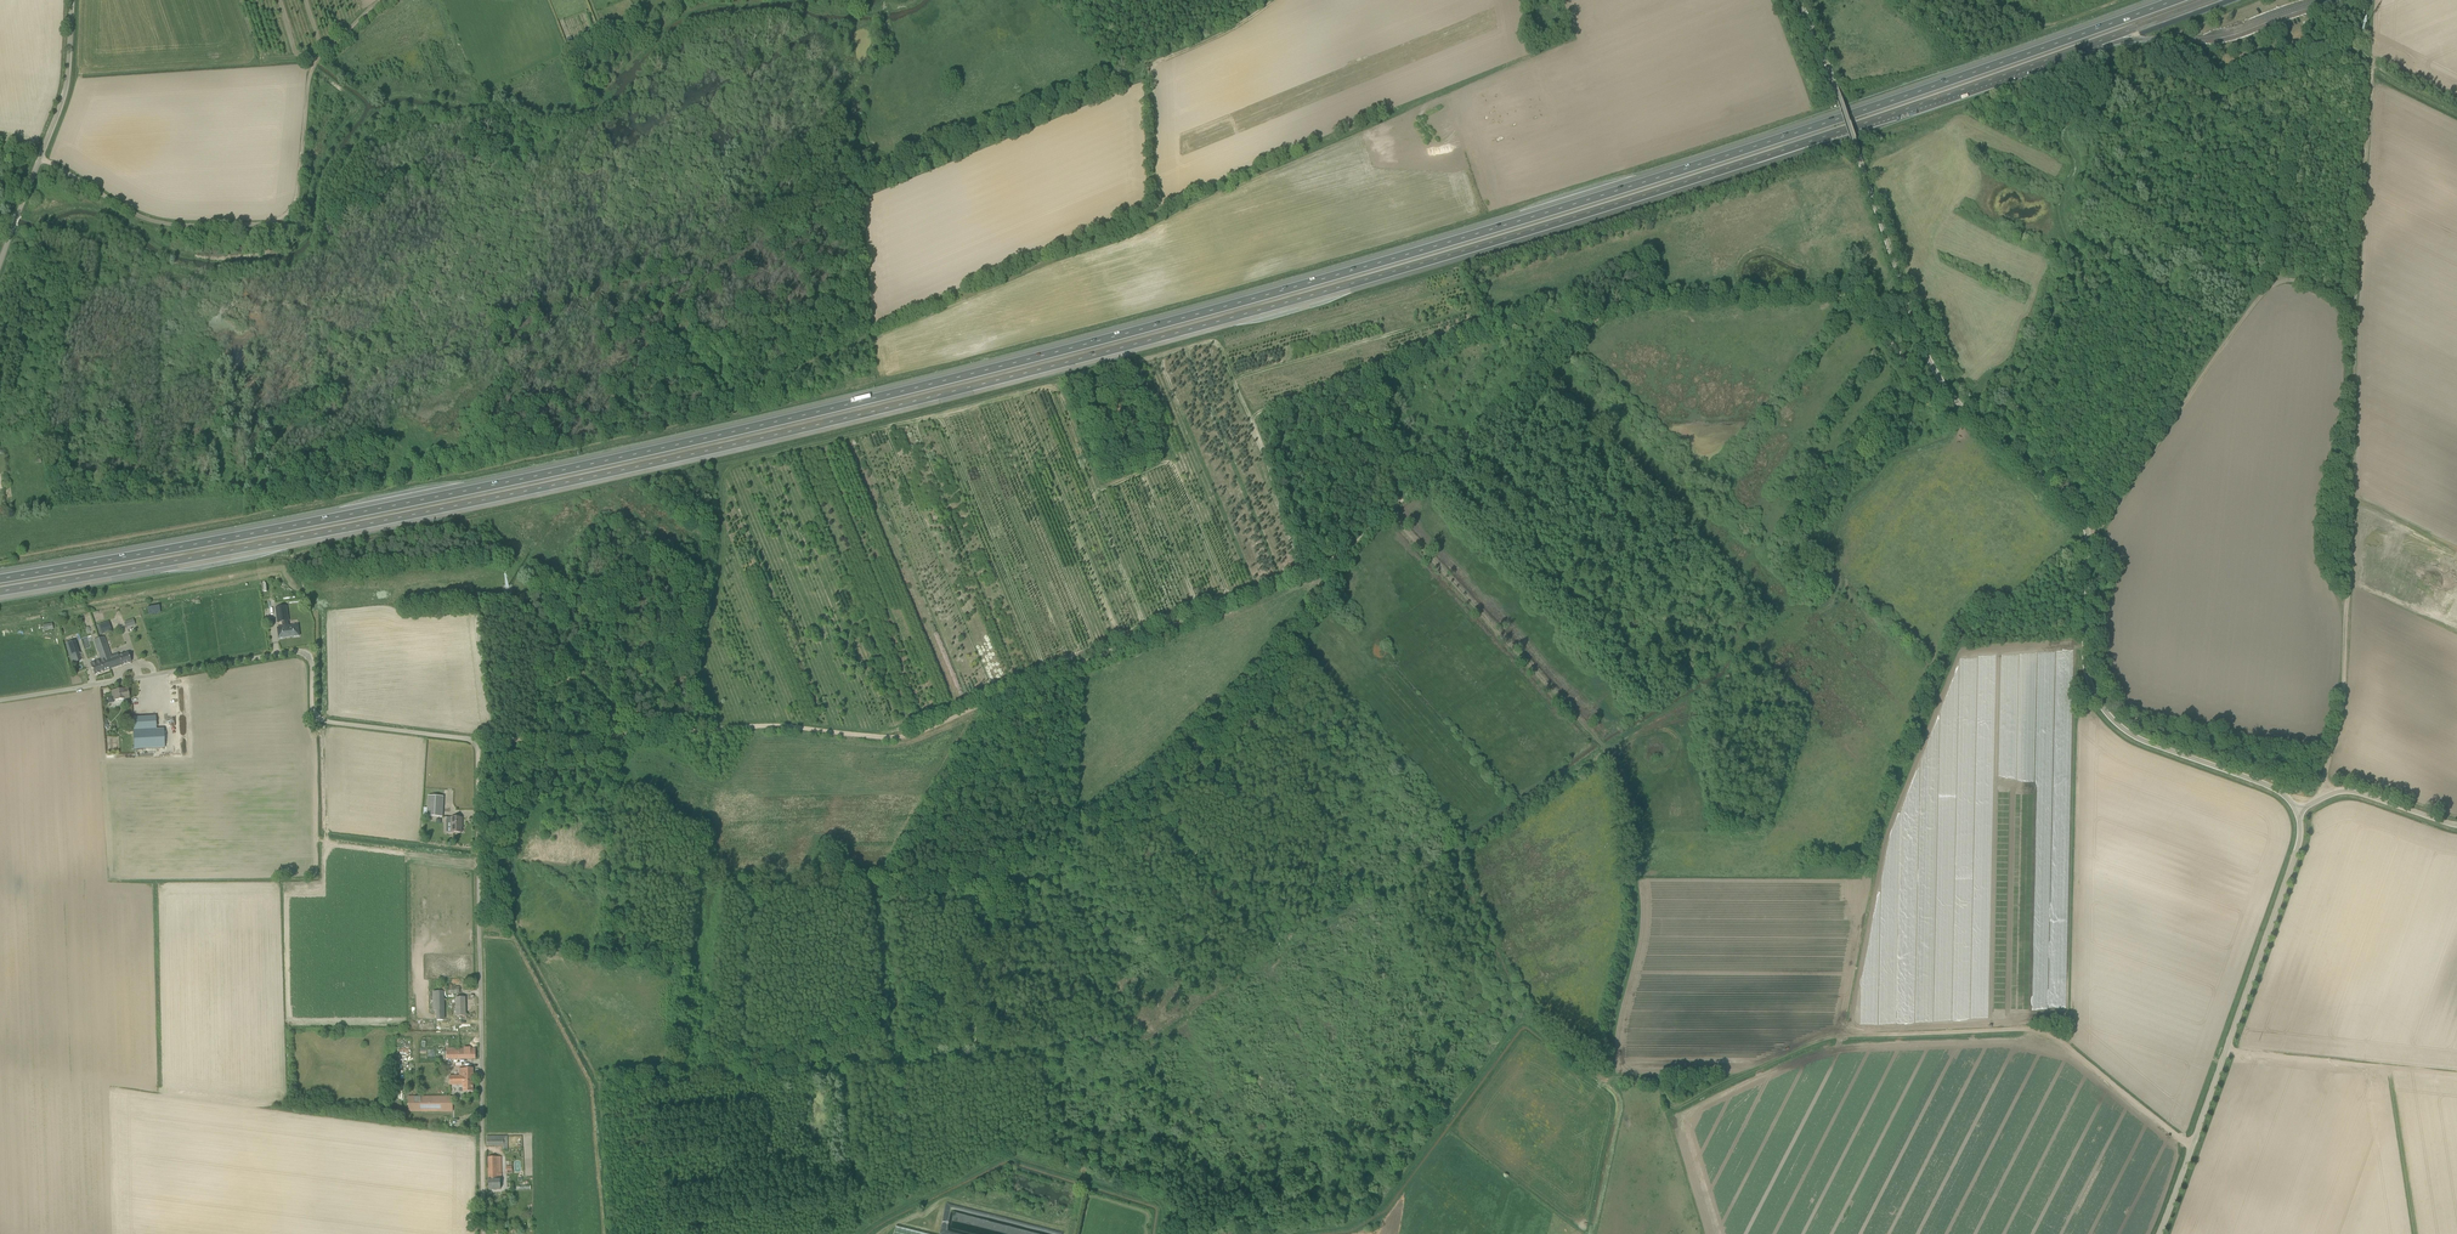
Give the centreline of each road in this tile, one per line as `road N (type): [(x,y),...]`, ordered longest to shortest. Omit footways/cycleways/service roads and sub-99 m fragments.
road 1 (motorway): [(2174,0),(1552,211),(1035,358),(410,503),(0,579)]
road 2 (motorway): [(0,592),(405,517),(1038,370),(1557,223),(2095,43)]
road 3 (track): [(1151,66),(1149,211),(984,291),(885,322),(806,367),(780,394),(731,414),(508,464),(0,558)]
road 4 (track): [(1277,1233),(1353,1225),(1375,1211),(1519,1020),(1530,1020),(1612,1079),(1651,1082),(1675,1107),(1856,1028),(2023,1027),(2058,1040),(2192,1147)]
road 5 (unclassified): [(484,1233),(477,743),(320,720),(311,660),(297,651),(0,700)]
road 6 (unclassified): [(2298,810),(2272,787),(2138,738),(2096,698),(2085,655),(2087,527),(1933,368),(1801,0)]
road 7 (track): [(1389,512),(1343,554),(904,740),(764,729),(477,743)]
road 8 (track): [(1343,554),(1333,579),(1234,703),(1062,841),(1003,880),(884,891),(899,1059),(845,1063),(846,1077)]
road 9 (track): [(1596,1233),(1618,1124),(1609,1048),(1632,939),(1623,802),(1599,741),(1389,512)]
road 10 (track): [(2375,65),(2355,307),(2348,667),(2316,802)]
road 11 (track): [(1951,391),(1923,390),(1885,335),(1843,295),(1632,304),(1584,330),(1389,512)]
road 12 (unclassified): [(42,158),(132,213),(169,226),(286,220),(298,202),(310,74),(385,0)]
road 13 (unclassified): [(2160,1233),(2300,842),(2298,810)]
road 14 (track): [(2355,307),(2302,280),(2274,279),(2088,534)]
road 15 (track): [(2096,698),(2077,718),(2076,1018),(2068,1047)]
road 16 (track): [(861,1227),(1012,1156),(1163,1202),(1166,1233)]
road 17 (track): [(1151,66),(972,145),(937,142),(881,160)]
road 18 (track): [(642,735),(515,586)]
road 19 (track): [(2417,1233),(2392,1068)]
road 20 (unclassified): [(2456,825),(2347,791),(2298,810)]
road 21 (track): [(2227,1049),(2392,1068)]
road 22 (unclassified): [(42,158),(69,75),(73,0)]
road 23 (track): [(860,1233),(846,1077)]
road 24 (track): [(2128,0),(2046,26),(1990,0)]
road 25 (track): [(1275,0),(1229,35),(1151,66)]
road 26 (motorway): [(2095,43),(2210,0)]

